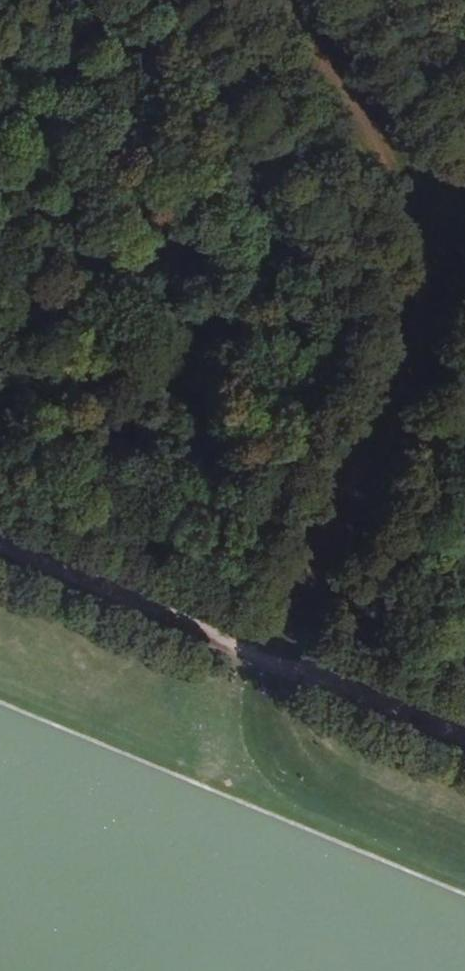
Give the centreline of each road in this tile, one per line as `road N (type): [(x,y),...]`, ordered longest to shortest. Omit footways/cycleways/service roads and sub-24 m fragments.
road 1 (track): [(464,741),(0,554)]
road 2 (track): [(269,659),(464,243)]
road 3 (track): [(459,256),(300,0)]

